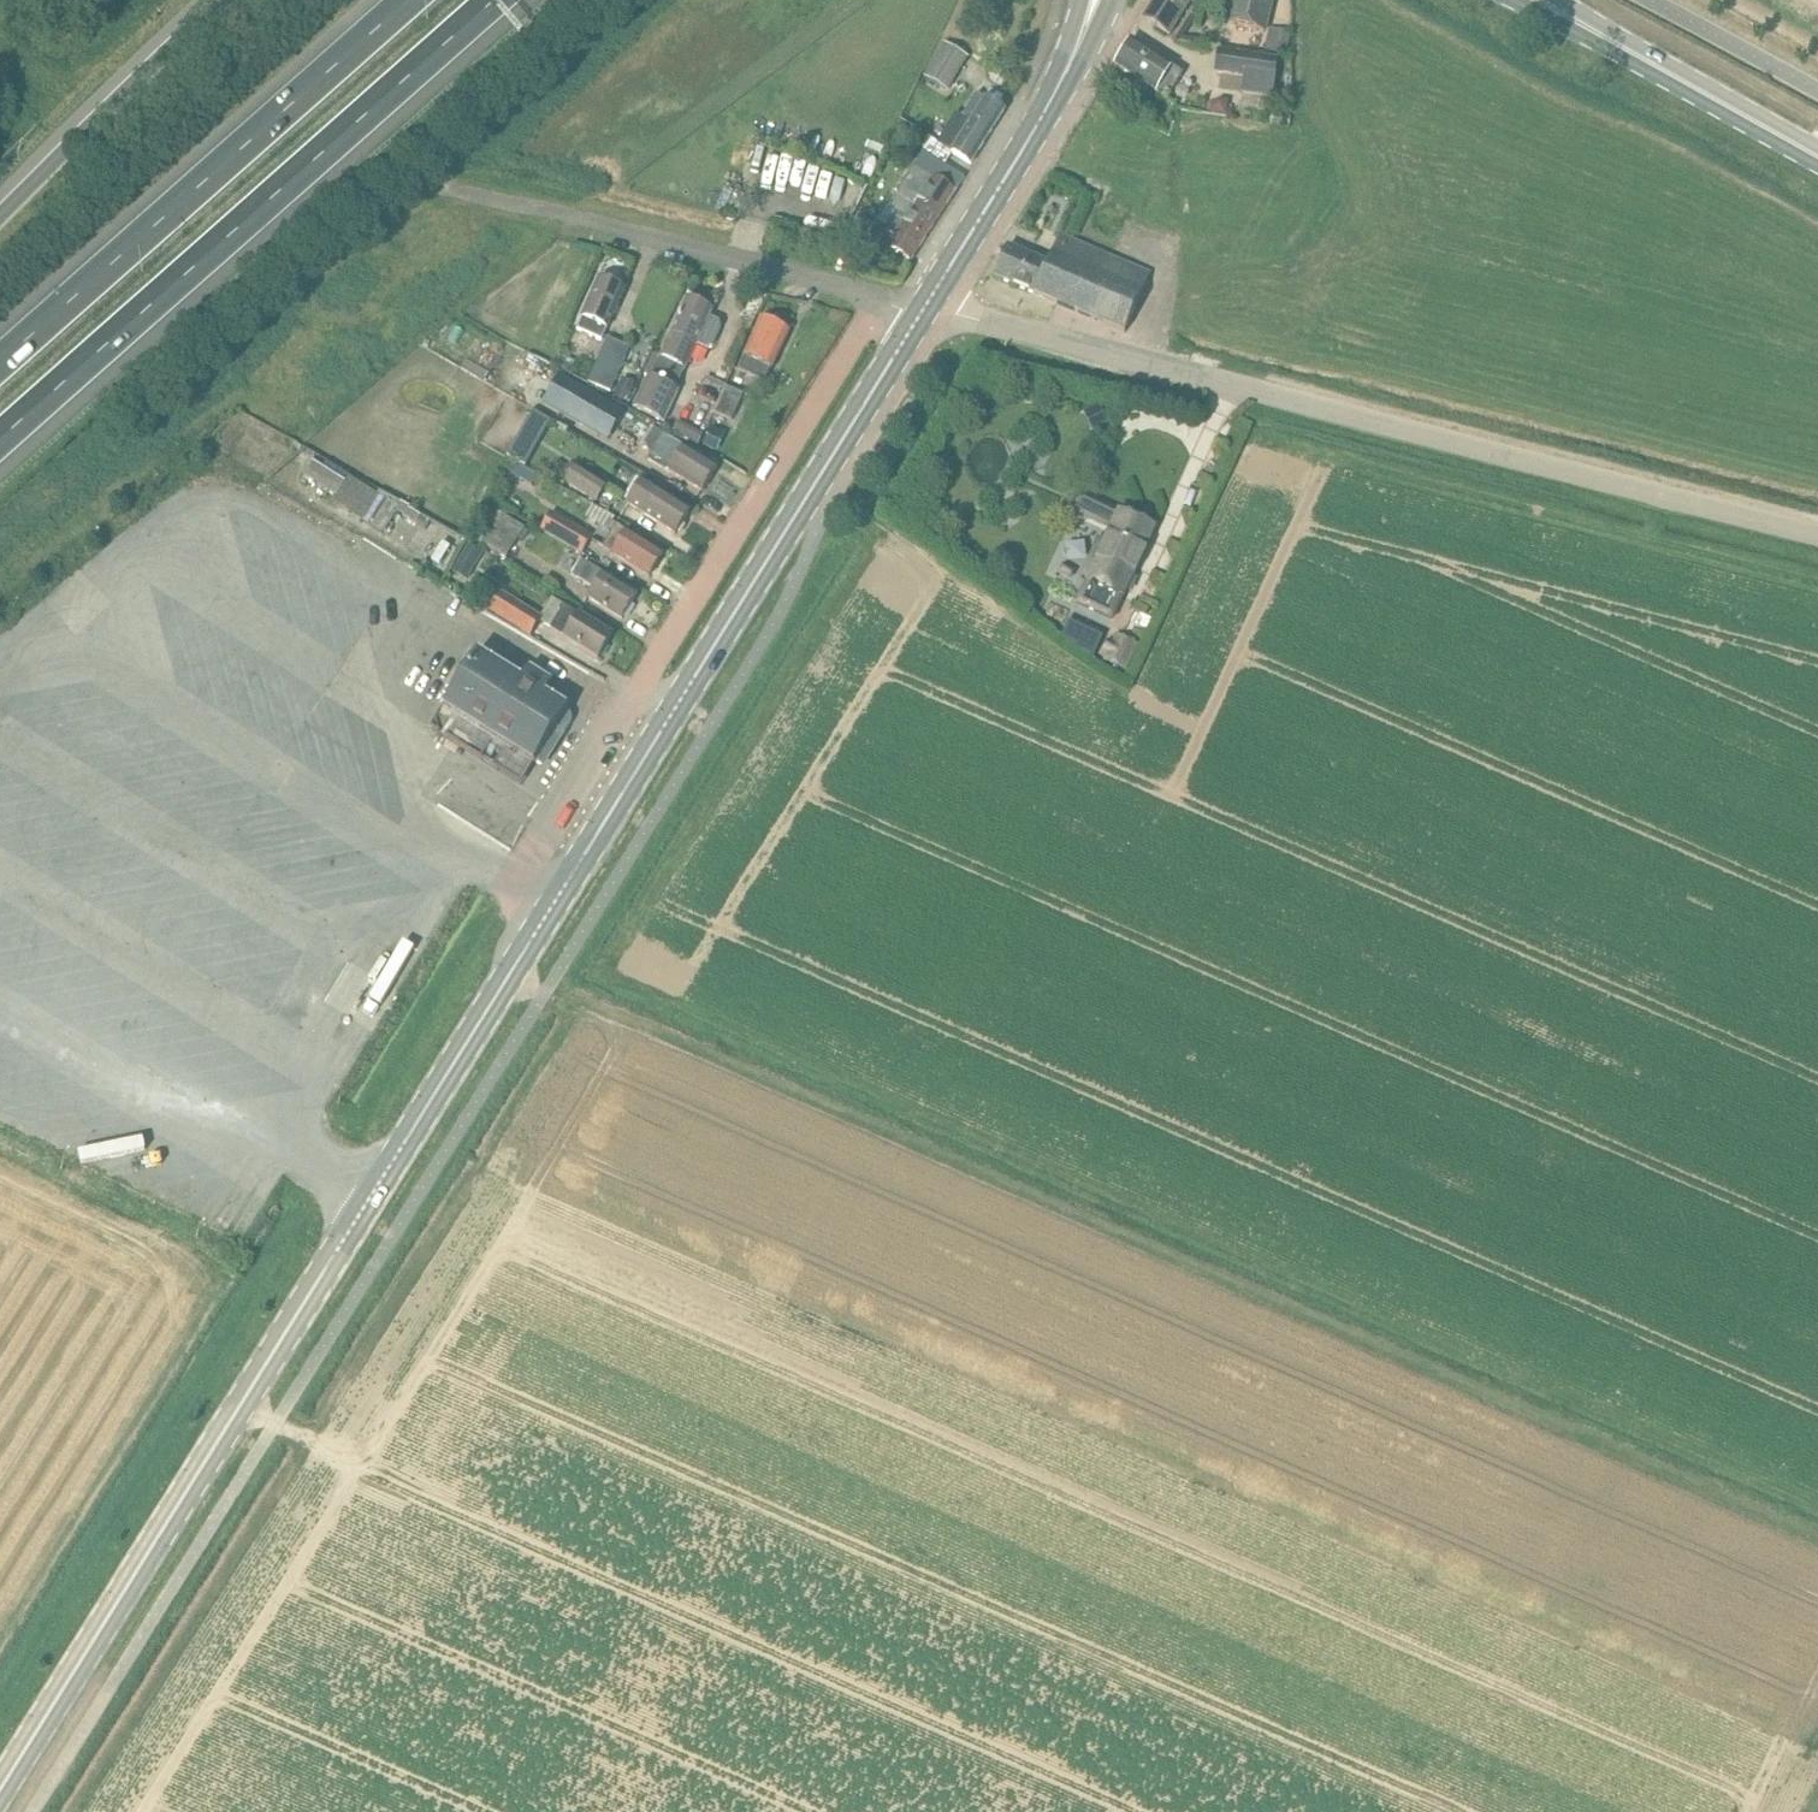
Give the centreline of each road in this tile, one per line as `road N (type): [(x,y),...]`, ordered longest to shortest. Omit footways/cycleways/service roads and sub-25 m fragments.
road 1 (primary): [(0,1790),(532,944)]
road 2 (unclassified): [(1817,541),(926,305)]
road 3 (motorway): [(0,438),(492,0)]
road 4 (motorway): [(405,0),(0,360)]
road 5 (primary): [(681,703),(926,305)]
road 6 (residential): [(893,300),(857,335),(643,681)]
road 7 (unclassified): [(893,300),(463,190)]
road 8 (primary): [(926,305),(1044,121),(1095,0)]
road 9 (motorway): [(226,0),(0,214)]
road 10 (residential): [(643,681),(510,893),(532,944)]
road 11 (primary): [(532,944),(681,703)]
road 12 (primary): [(1817,154),(1613,41)]

